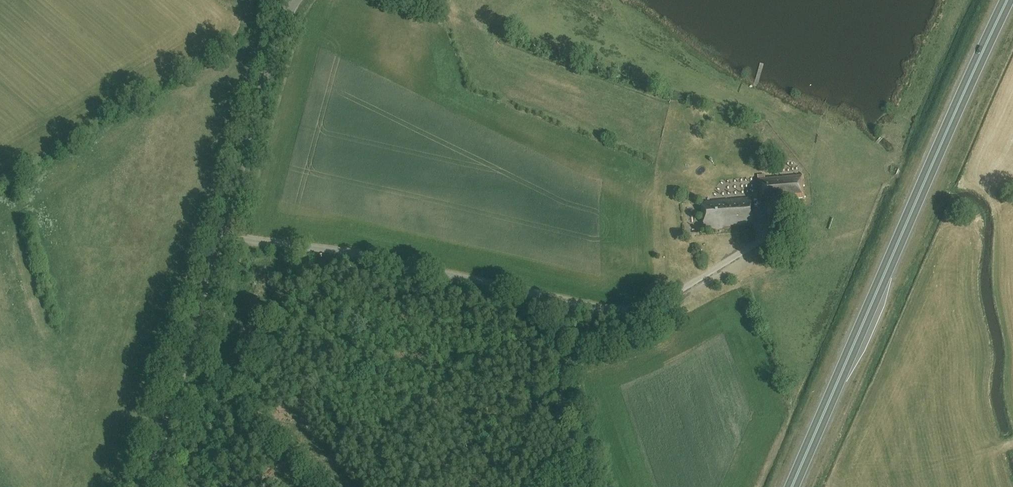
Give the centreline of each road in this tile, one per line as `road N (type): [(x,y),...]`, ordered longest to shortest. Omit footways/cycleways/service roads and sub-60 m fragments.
road 1 (trunk): [(790,486),(1007,0)]
road 2 (tertiary): [(143,486),(280,33),(297,0)]

